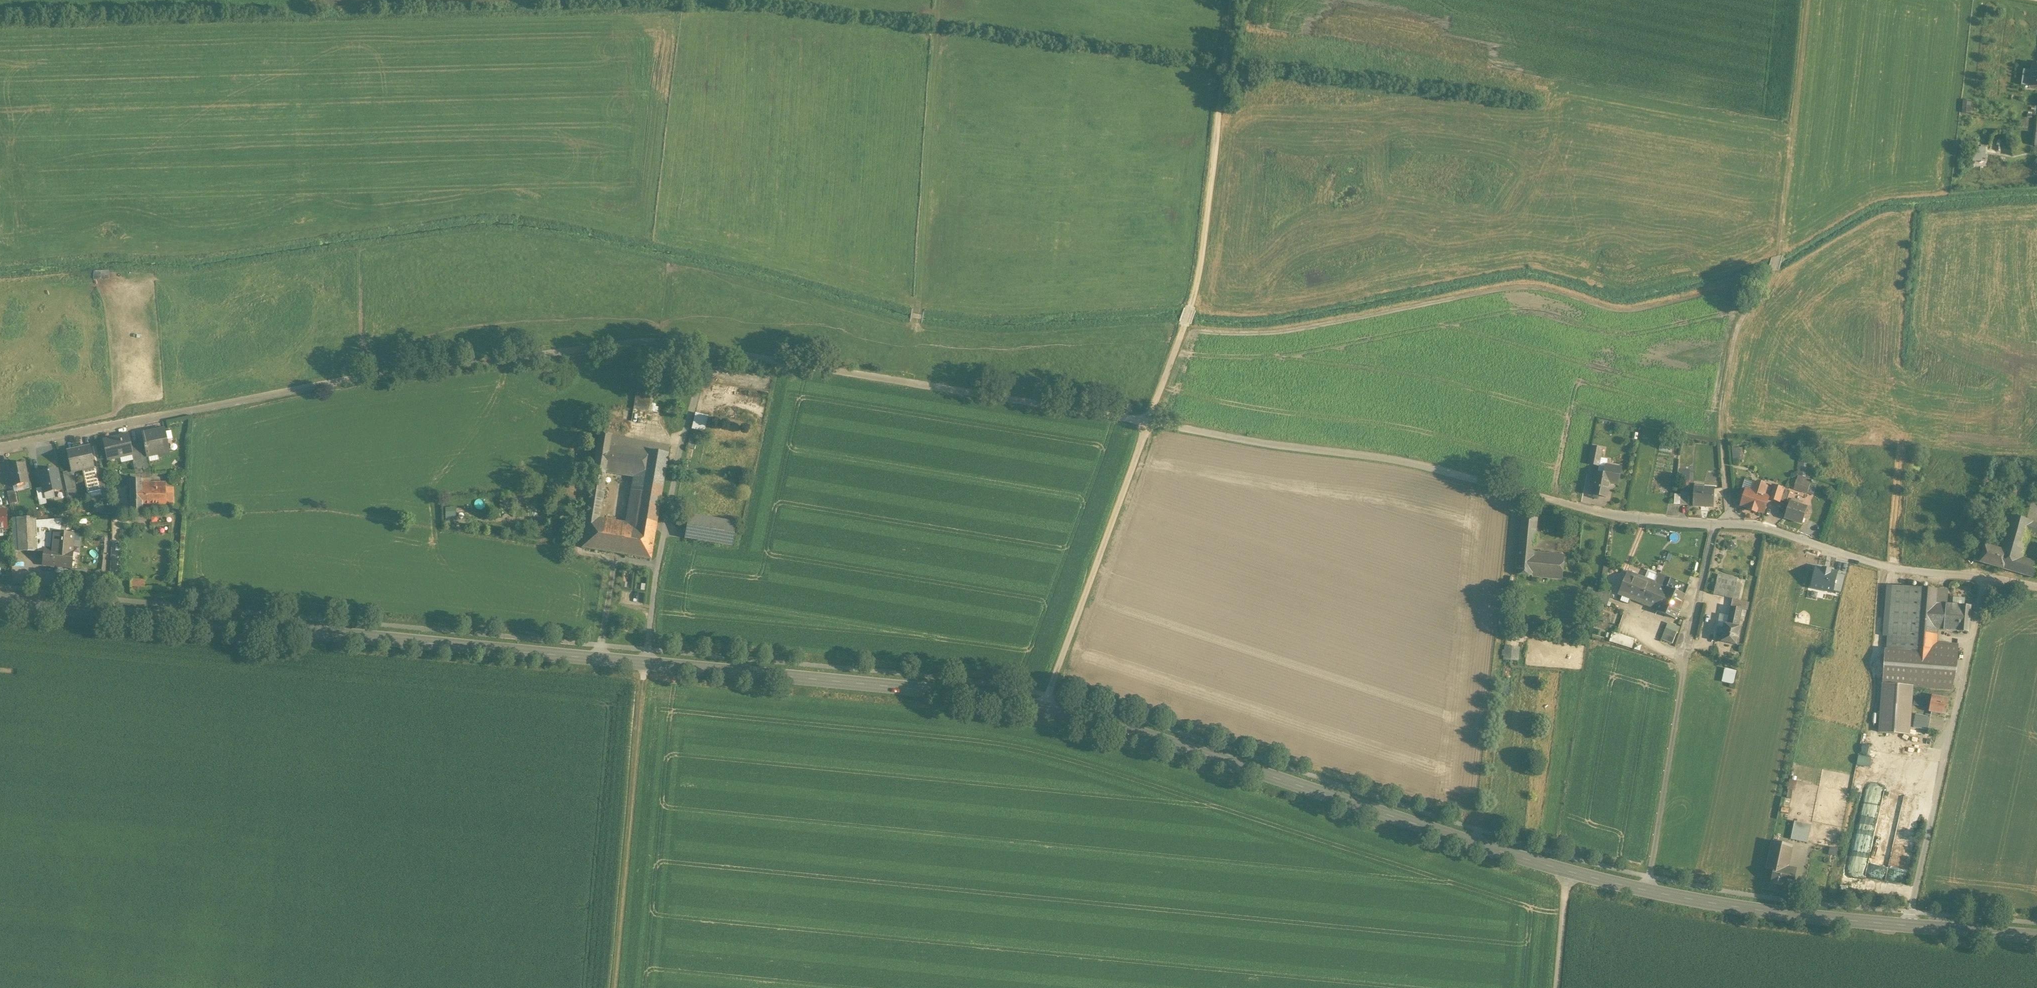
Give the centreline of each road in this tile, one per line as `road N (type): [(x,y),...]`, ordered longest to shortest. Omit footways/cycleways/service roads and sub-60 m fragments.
road 1 (unclassified): [(2036,586),(1874,566),(1750,525),(1612,516),(1423,466),(651,341),(358,378),(193,411)]
road 2 (secondary): [(0,605),(571,655),(1043,710),(1568,871)]
road 3 (track): [(1231,0),(1197,289),(1043,710)]
road 4 (track): [(1808,0),(1774,271),(1735,331),(1721,417),(1732,524)]
road 5 (secondary): [(1568,871),(1794,915),(2036,939)]
road 6 (track): [(1986,578),(1906,925)]
road 7 (residential): [(193,411),(0,449)]

